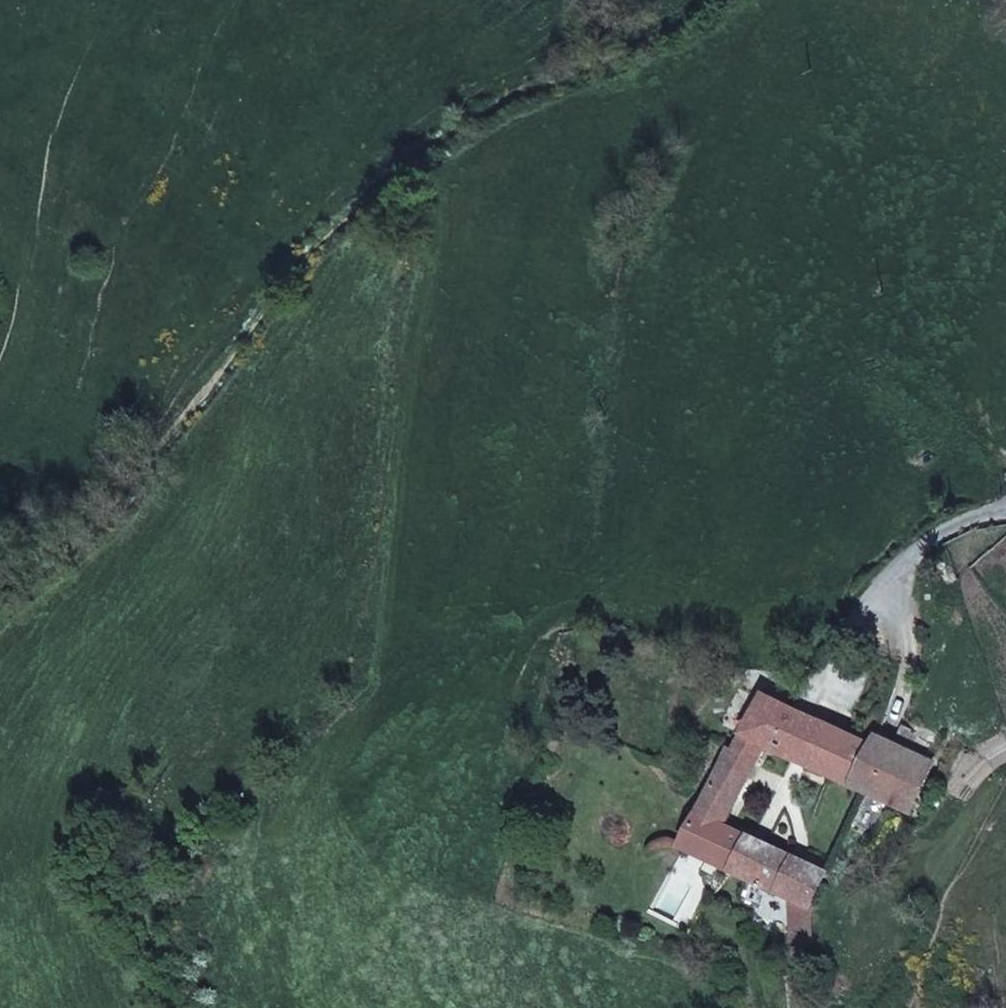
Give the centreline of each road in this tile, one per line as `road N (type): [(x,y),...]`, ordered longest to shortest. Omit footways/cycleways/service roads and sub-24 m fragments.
road 1 (track): [(0,585),(202,401),(347,220),(692,0)]

